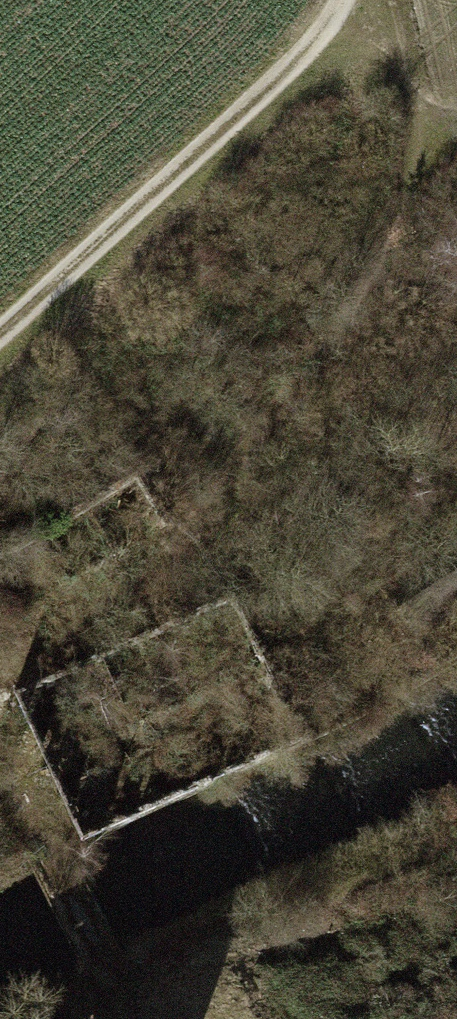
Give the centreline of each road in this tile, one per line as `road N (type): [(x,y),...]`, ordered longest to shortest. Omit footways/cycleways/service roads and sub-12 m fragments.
road 1 (track): [(413,108),(386,248),(255,453),(145,587),(14,657),(0,687)]
road 2 (track): [(0,333),(304,53),(349,0)]
road 3 (track): [(49,1018),(456,834)]
road 4 (track): [(0,771),(124,1018)]
road 5 (track): [(361,0),(392,45),(413,108)]

